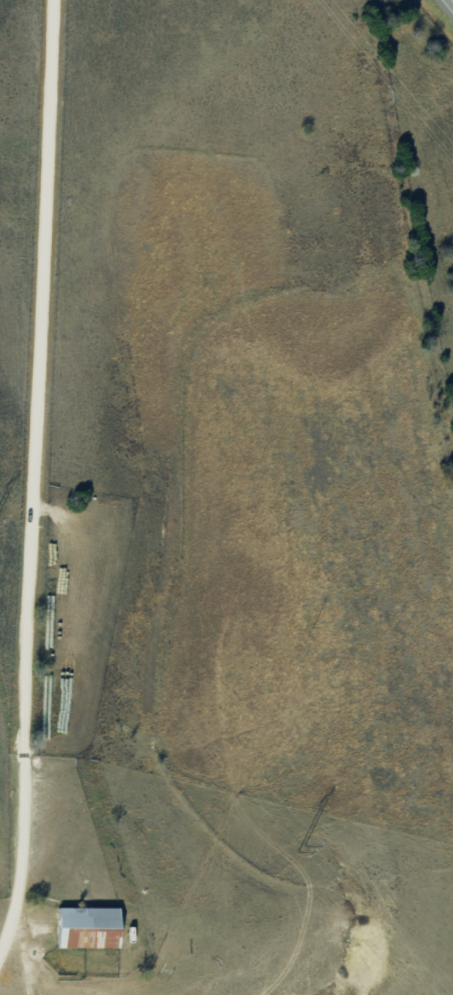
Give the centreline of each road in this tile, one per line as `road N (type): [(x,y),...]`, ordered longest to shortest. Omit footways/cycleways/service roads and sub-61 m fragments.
road 1 (residential): [(31,994),(89,0)]

